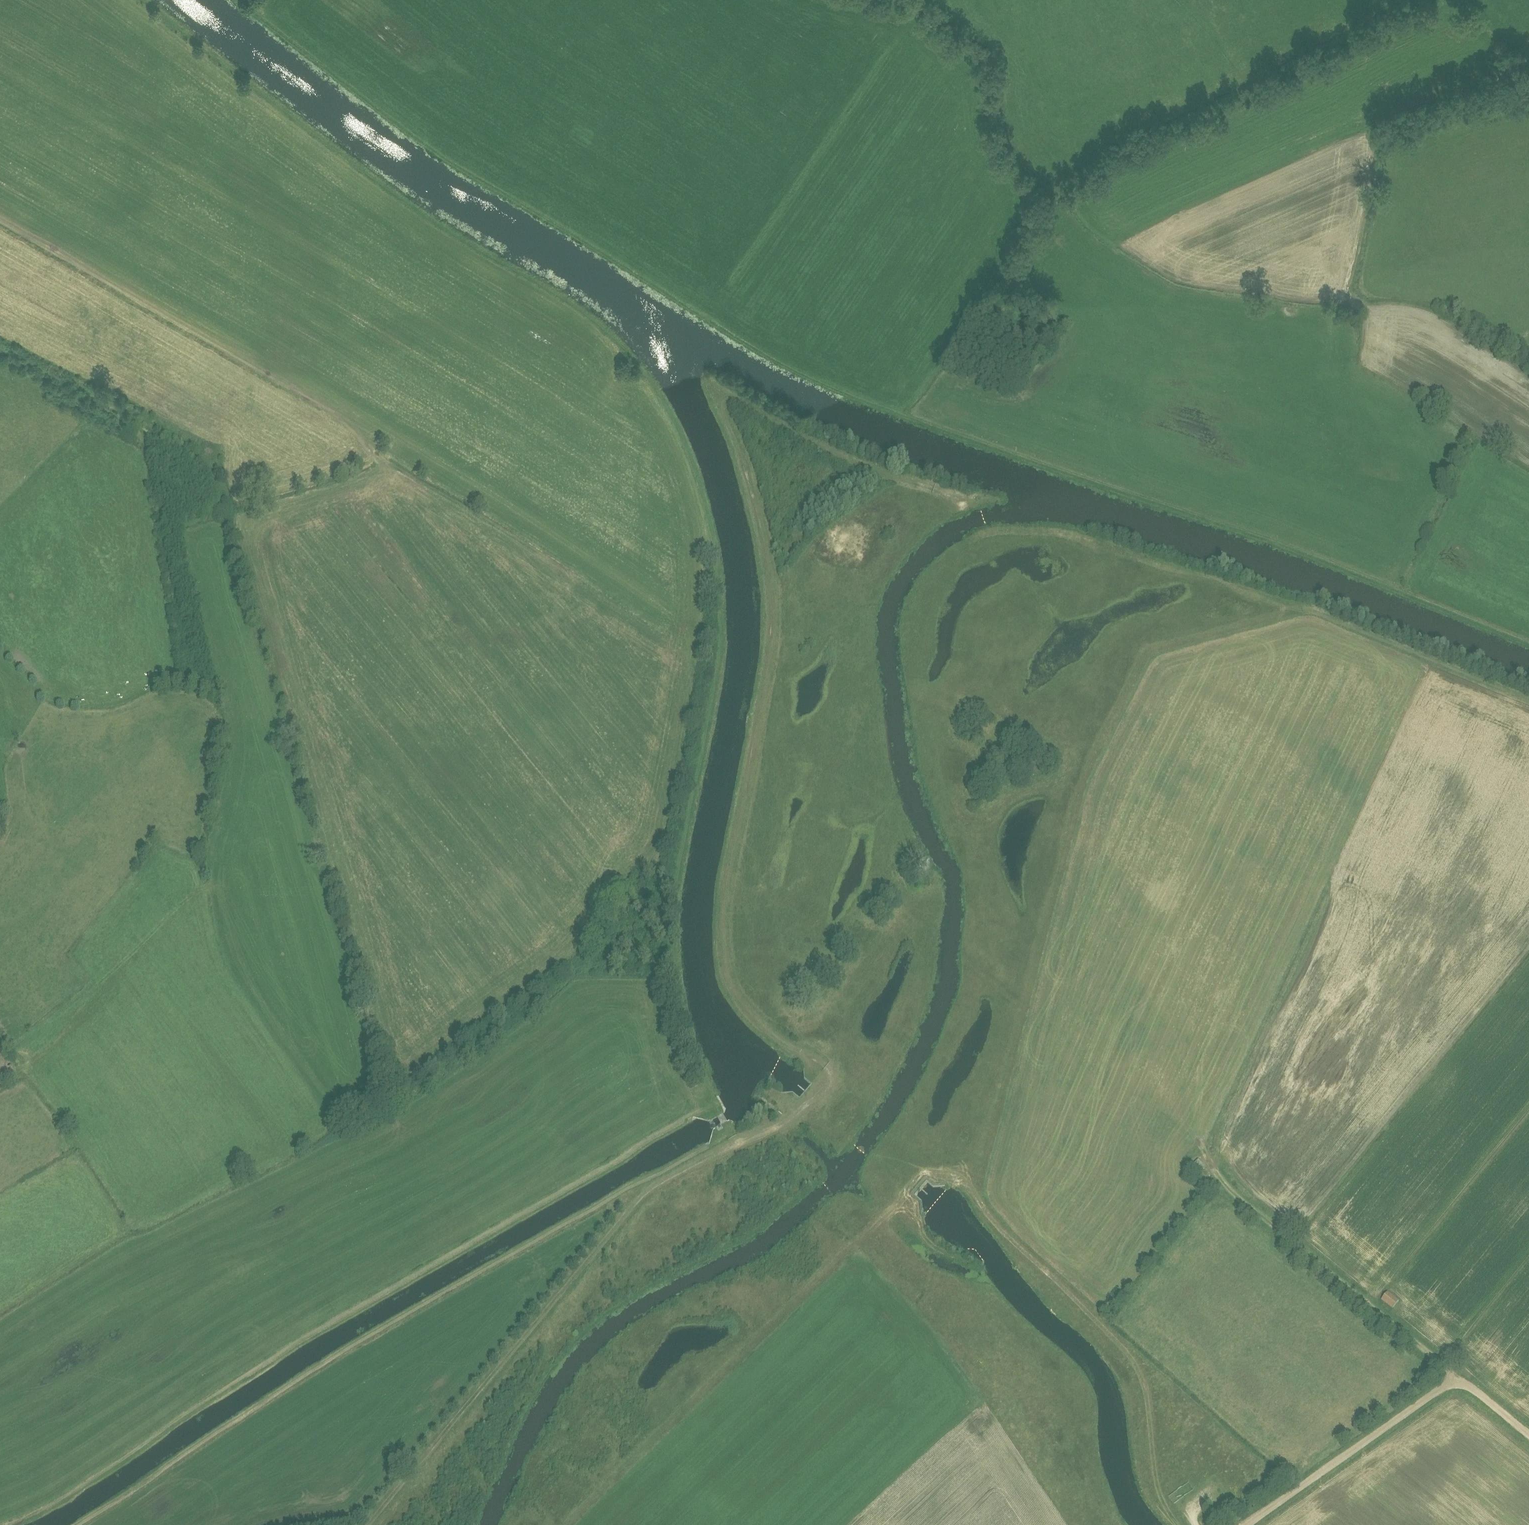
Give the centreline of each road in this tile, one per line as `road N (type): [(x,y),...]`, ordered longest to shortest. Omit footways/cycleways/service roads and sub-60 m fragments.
road 1 (track): [(571,1524),(934,1168),(964,1181),(989,1217),(1115,1338),(1141,1376),(1152,1484),(1180,1524)]
road 2 (track): [(1245,532),(1349,289),(1387,125),(1495,81),(1528,48)]
road 3 (track): [(362,1524),(631,1204),(736,1141)]
road 4 (track): [(736,1141),(775,1127),(828,1083),(828,1067),(756,1021),(733,994),(720,940),(725,869),(760,713)]
road 5 (track): [(1203,1151),(1229,1190),(1456,1377)]
road 6 (track): [(1249,1524),(1456,1377)]

